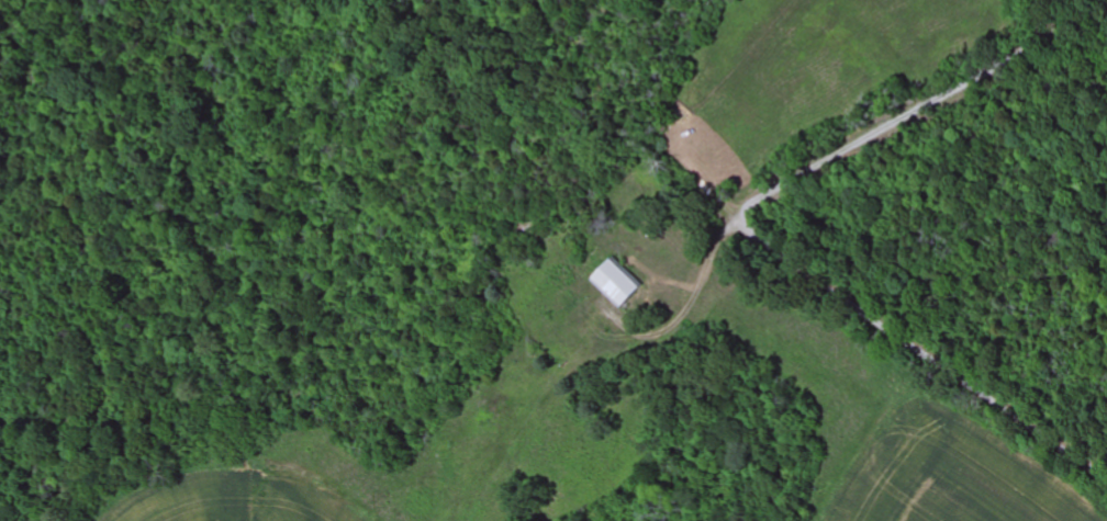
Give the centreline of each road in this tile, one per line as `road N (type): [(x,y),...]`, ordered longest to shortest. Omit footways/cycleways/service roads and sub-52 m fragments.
road 1 (residential): [(1106,481),(747,227),(762,197),(1036,47),(1043,30),(1039,0)]

